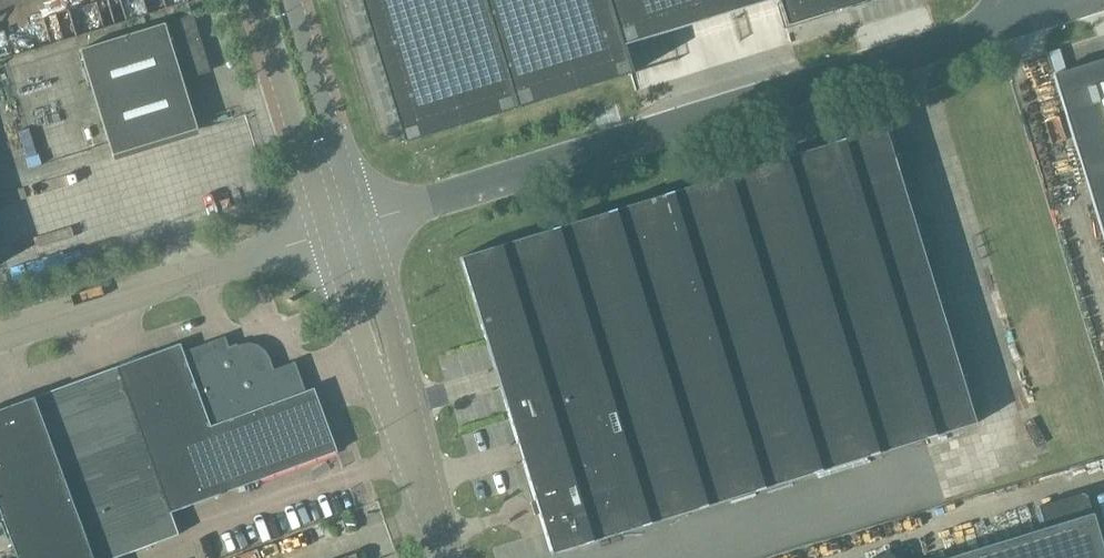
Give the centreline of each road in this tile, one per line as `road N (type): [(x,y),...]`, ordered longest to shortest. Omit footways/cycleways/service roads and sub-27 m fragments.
road 1 (unclassified): [(1034,28),(366,223)]
road 2 (unclassified): [(325,237),(0,337)]
road 3 (unclassified): [(252,0),(325,237)]
road 4 (unclassified): [(366,223),(296,0)]
road 5 (unclassified): [(386,366),(448,557)]
road 6 (unclassified): [(386,366),(386,292),(366,223)]
road 7 (unclassified): [(325,237),(348,307),(386,366)]

